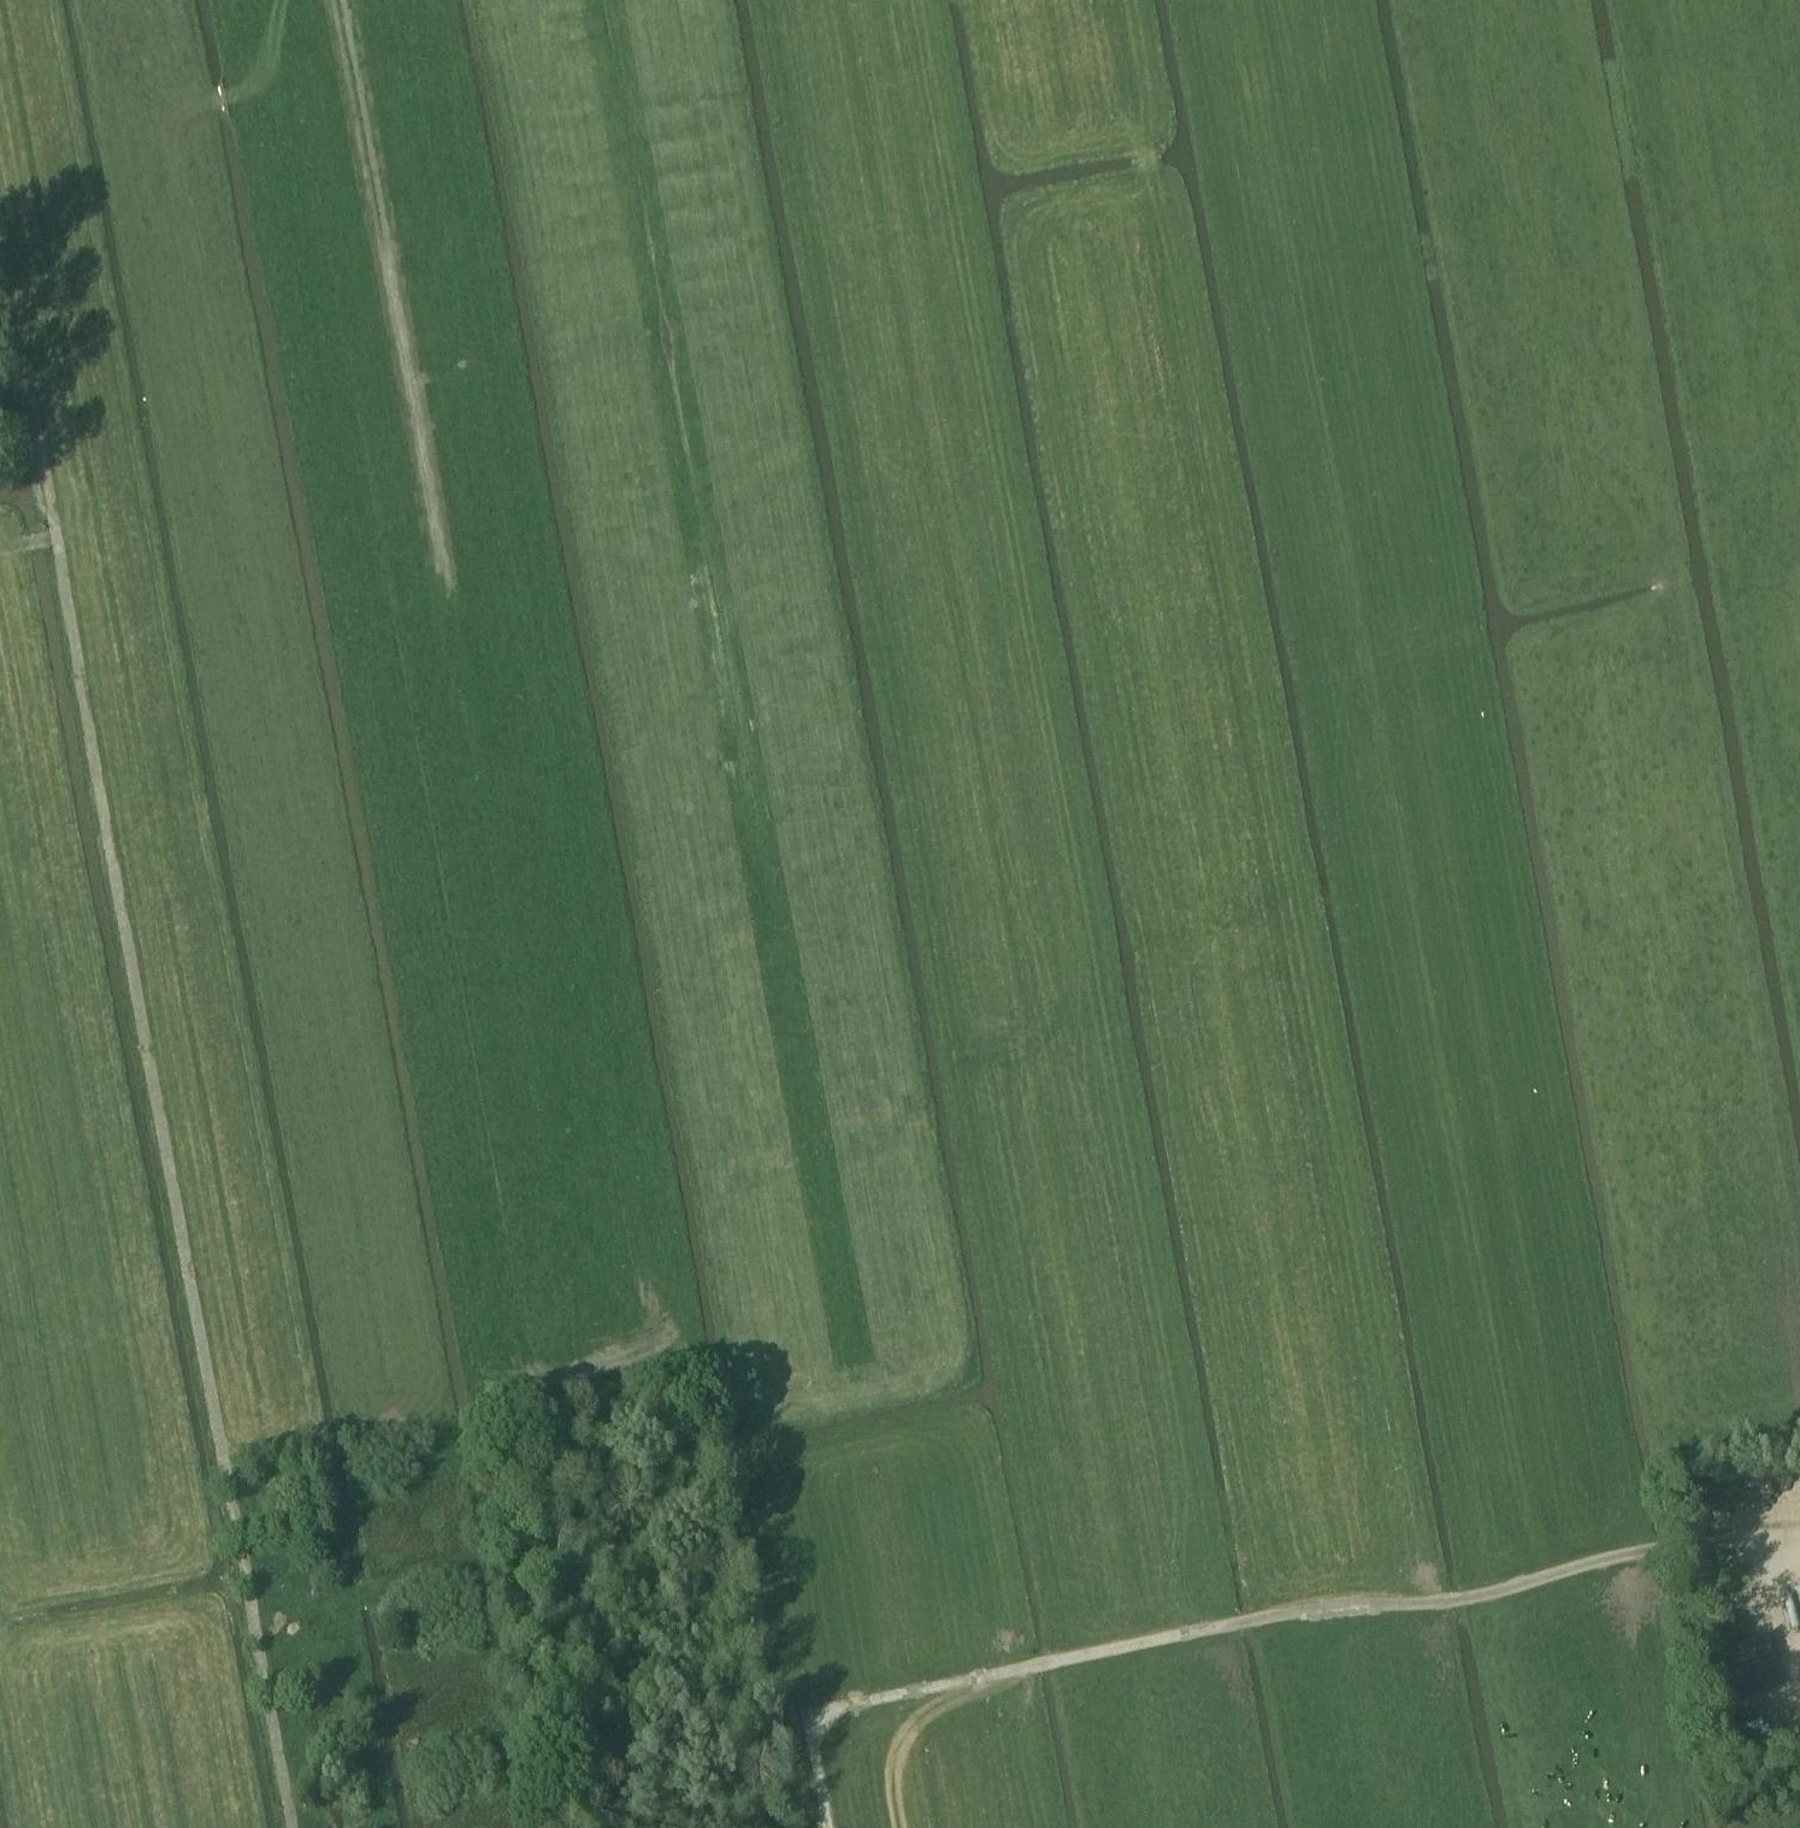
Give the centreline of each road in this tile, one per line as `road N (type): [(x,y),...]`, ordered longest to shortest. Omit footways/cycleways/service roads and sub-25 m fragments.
road 1 (track): [(0,276),(293,1827)]
road 2 (track): [(829,1827),(820,1718),(1354,1601),(1402,1606),(1799,1529)]

